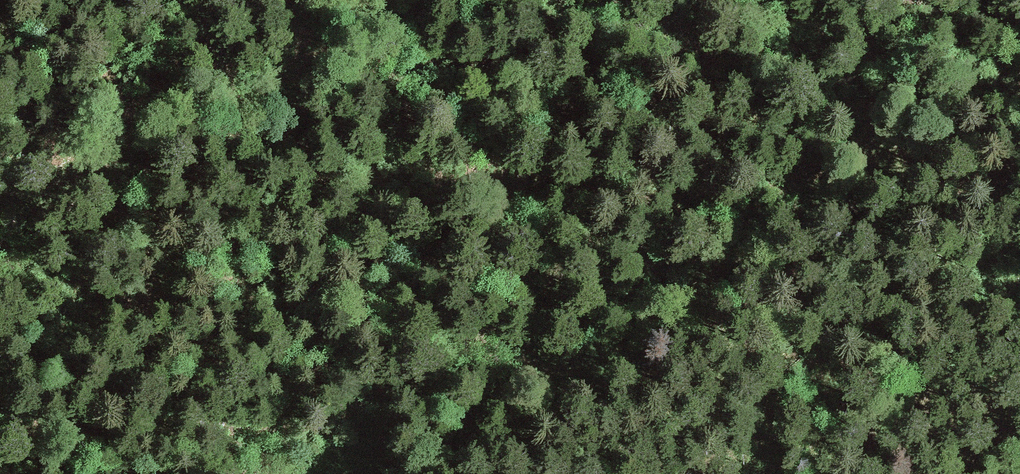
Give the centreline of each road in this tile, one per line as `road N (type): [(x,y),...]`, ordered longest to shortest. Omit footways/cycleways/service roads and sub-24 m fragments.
road 1 (track): [(1019,129),(768,272),(570,417),(441,473)]
road 2 (track): [(322,473),(416,363),(477,262),(536,70),(553,41),(558,0)]
road 3 (track): [(0,211),(192,139),(444,0)]
road 4 (track): [(61,191),(240,0)]

